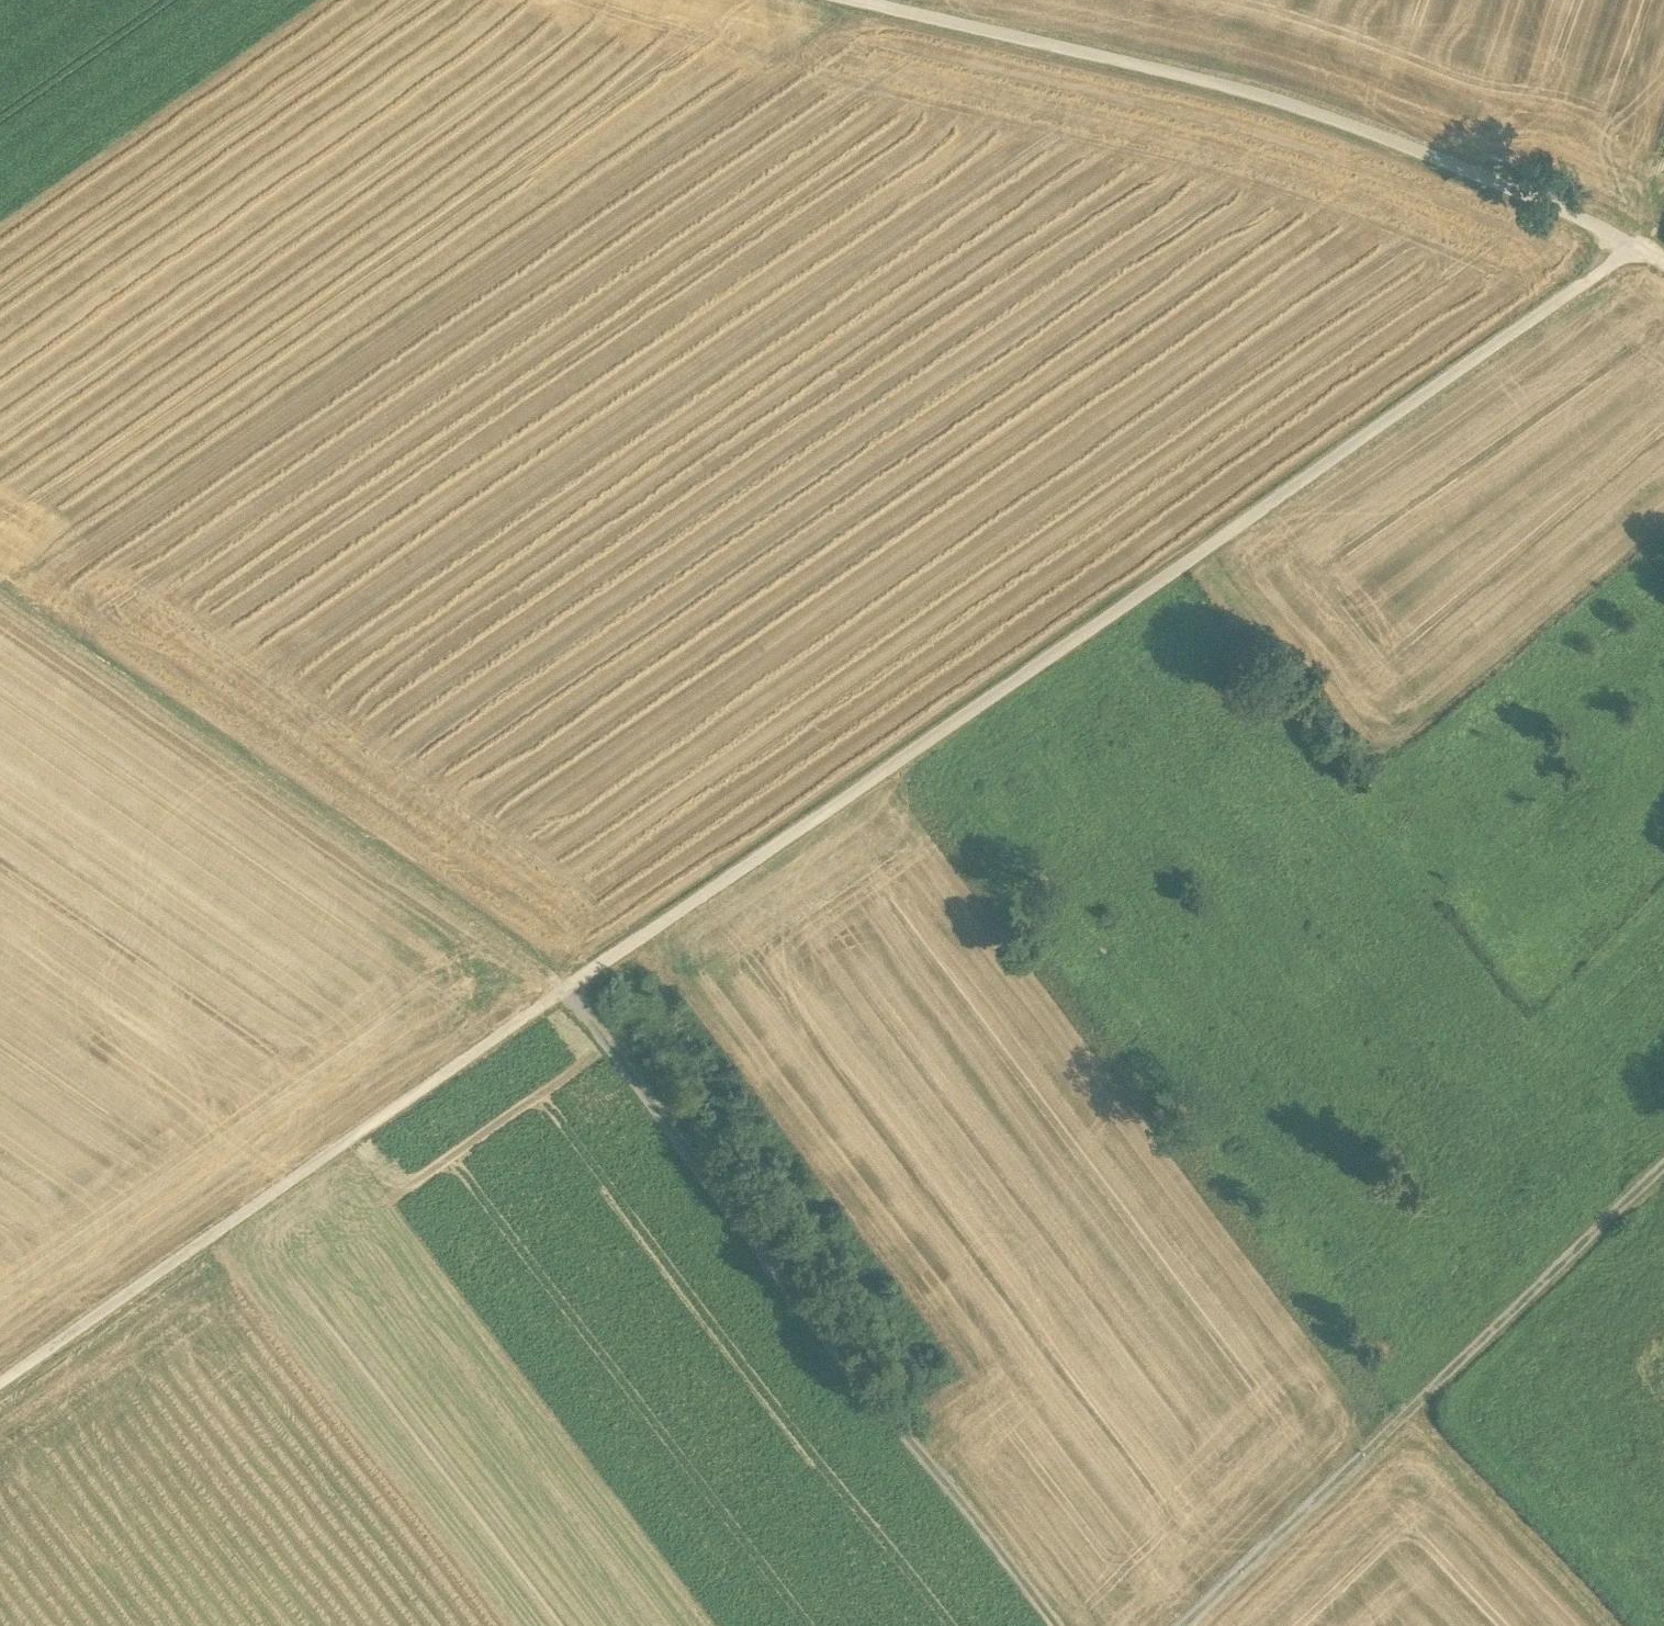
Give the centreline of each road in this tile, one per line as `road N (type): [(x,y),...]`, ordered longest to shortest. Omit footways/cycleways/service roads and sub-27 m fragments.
road 1 (track): [(1663,223),(0,1385)]
road 2 (track): [(0,601),(568,990),(1052,1625)]
road 3 (track): [(1663,266),(1286,105),(828,0)]
road 4 (track): [(1663,1174),(1188,1625)]

